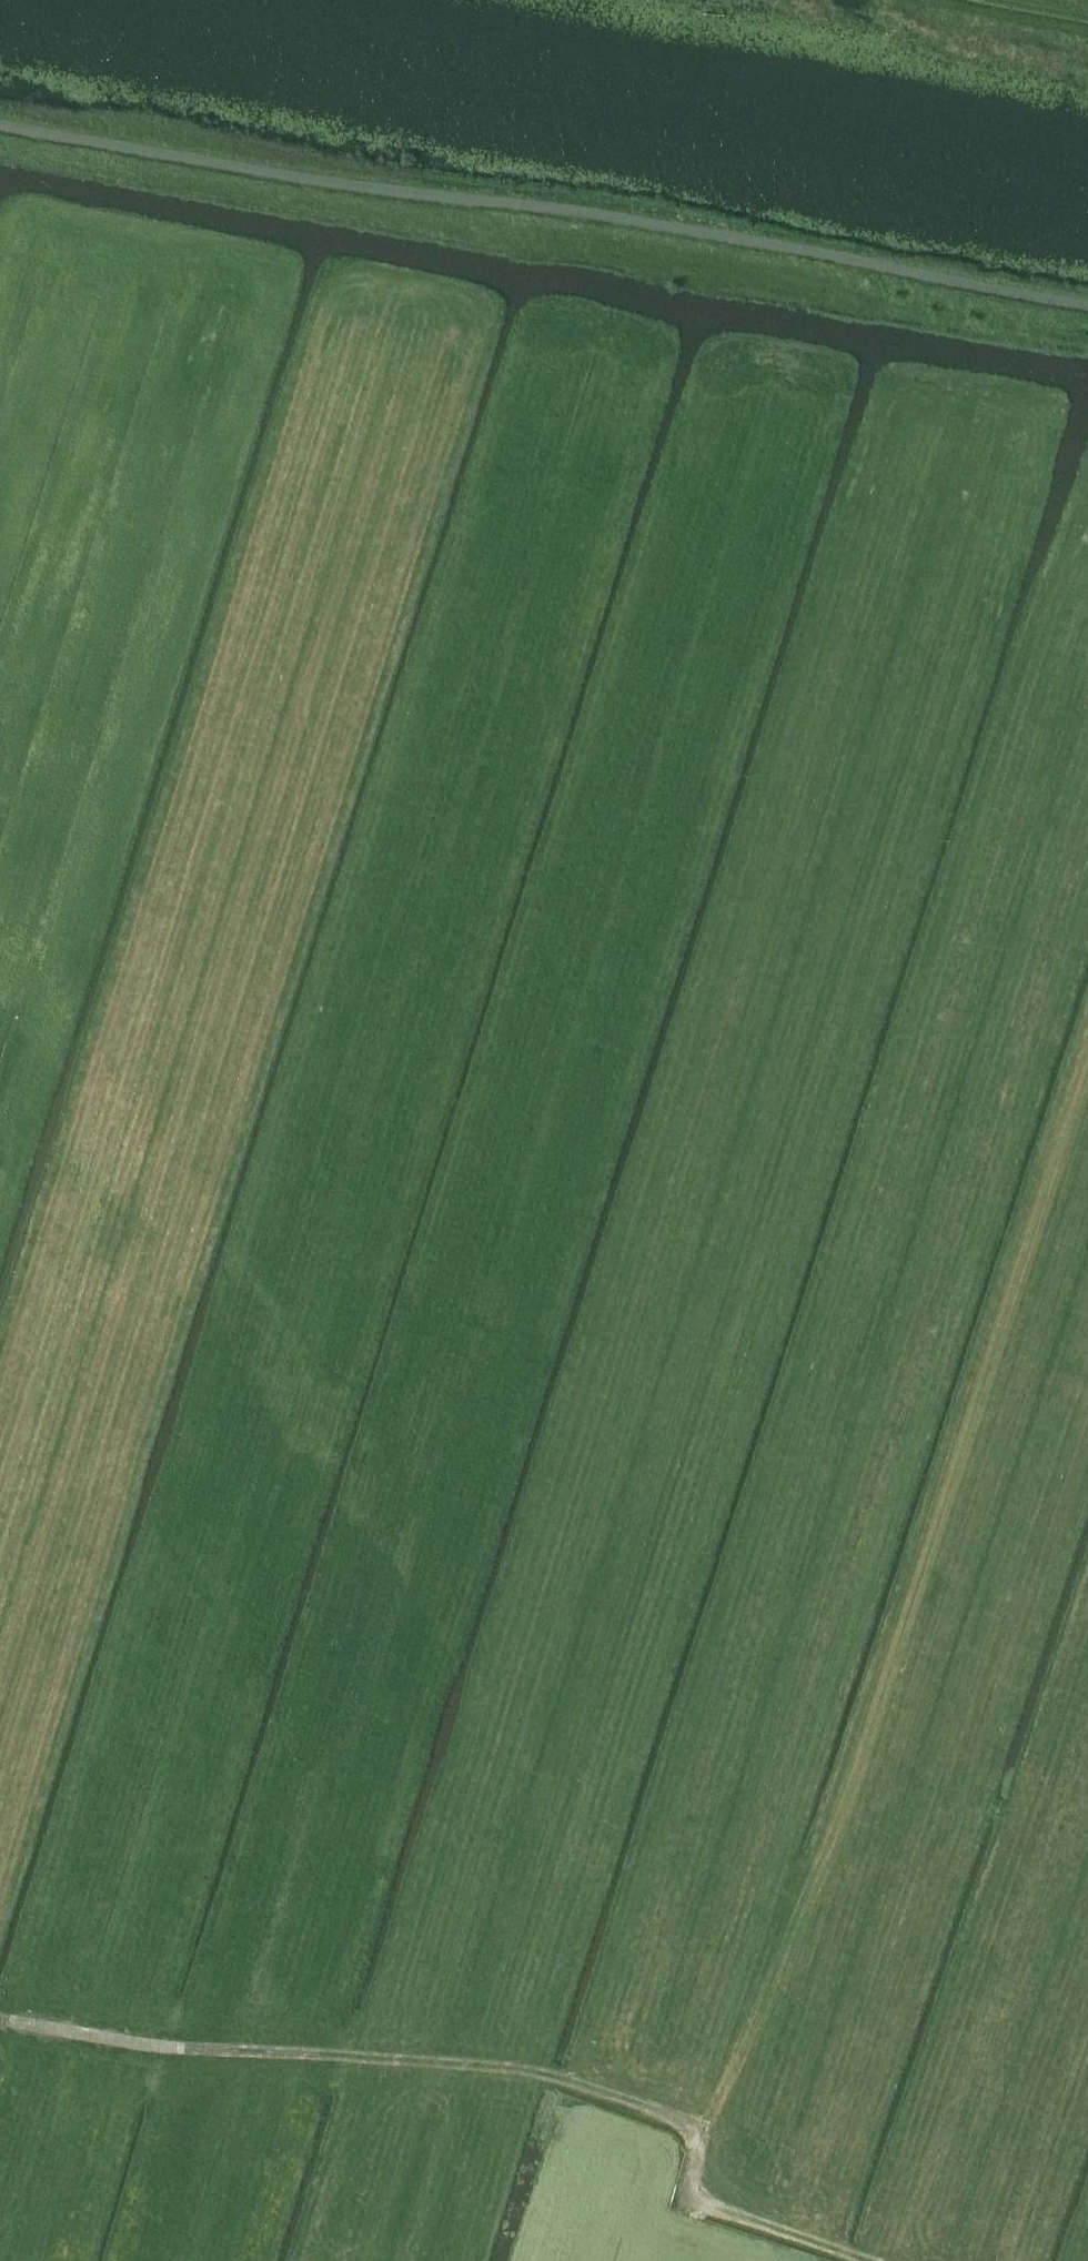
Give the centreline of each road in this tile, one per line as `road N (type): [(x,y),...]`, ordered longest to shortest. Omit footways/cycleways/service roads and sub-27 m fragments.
road 1 (track): [(864,2260),(688,2203),(693,2150),(682,2124),(644,2104),(541,2074),(0,2024)]
road 2 (track): [(1087,25),(962,0)]

